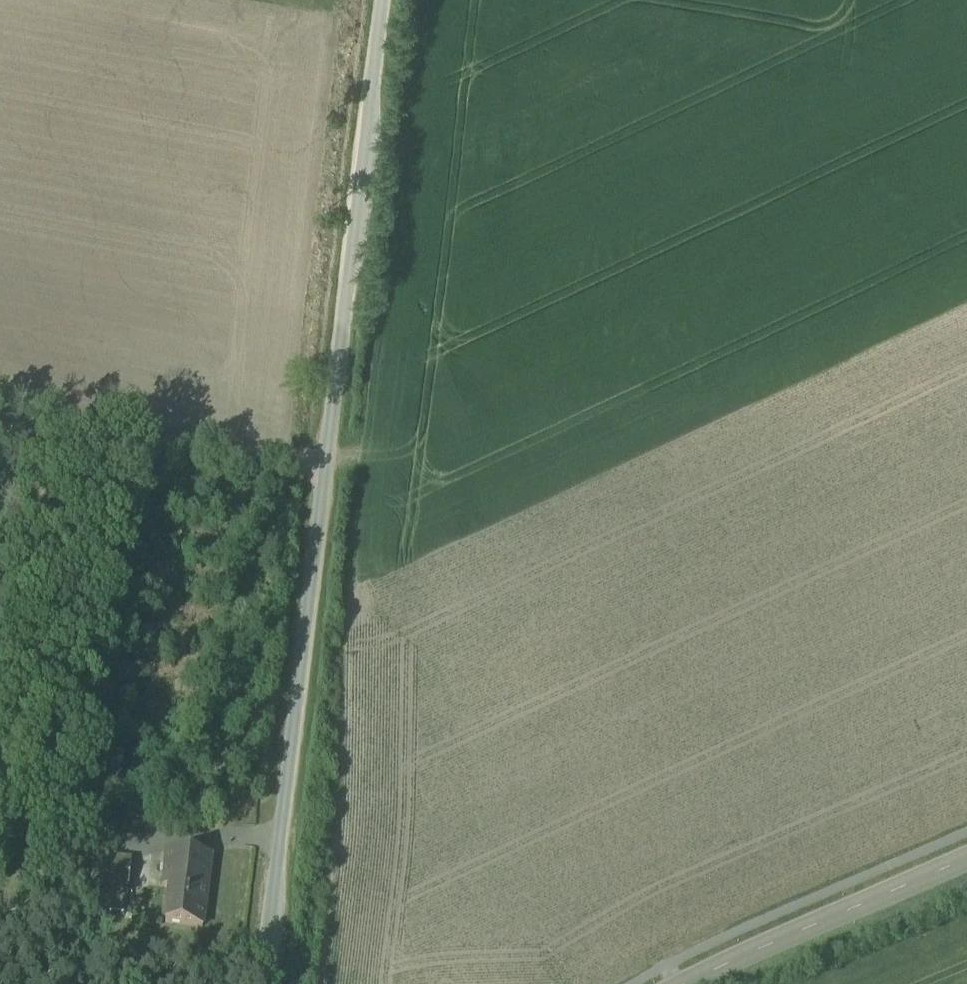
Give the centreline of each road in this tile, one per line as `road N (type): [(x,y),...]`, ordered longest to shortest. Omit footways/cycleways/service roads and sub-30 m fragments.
road 1 (unclassified): [(263,983),(387,0)]
road 2 (tertiary): [(690,983),(966,861)]

